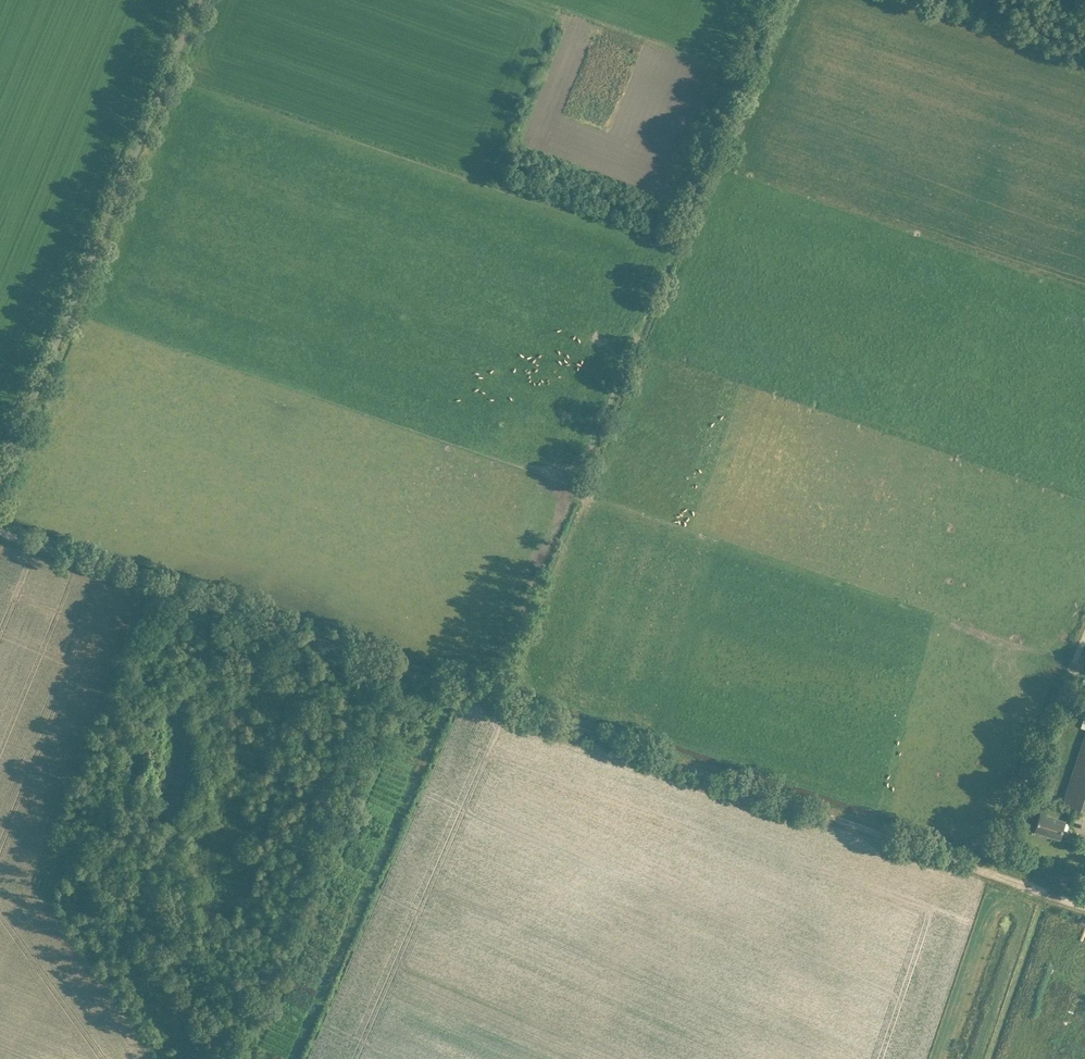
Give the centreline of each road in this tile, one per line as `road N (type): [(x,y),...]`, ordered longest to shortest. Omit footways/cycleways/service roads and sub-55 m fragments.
road 1 (track): [(0,532),(1063,898)]
road 2 (unclassified): [(0,476),(198,0)]

